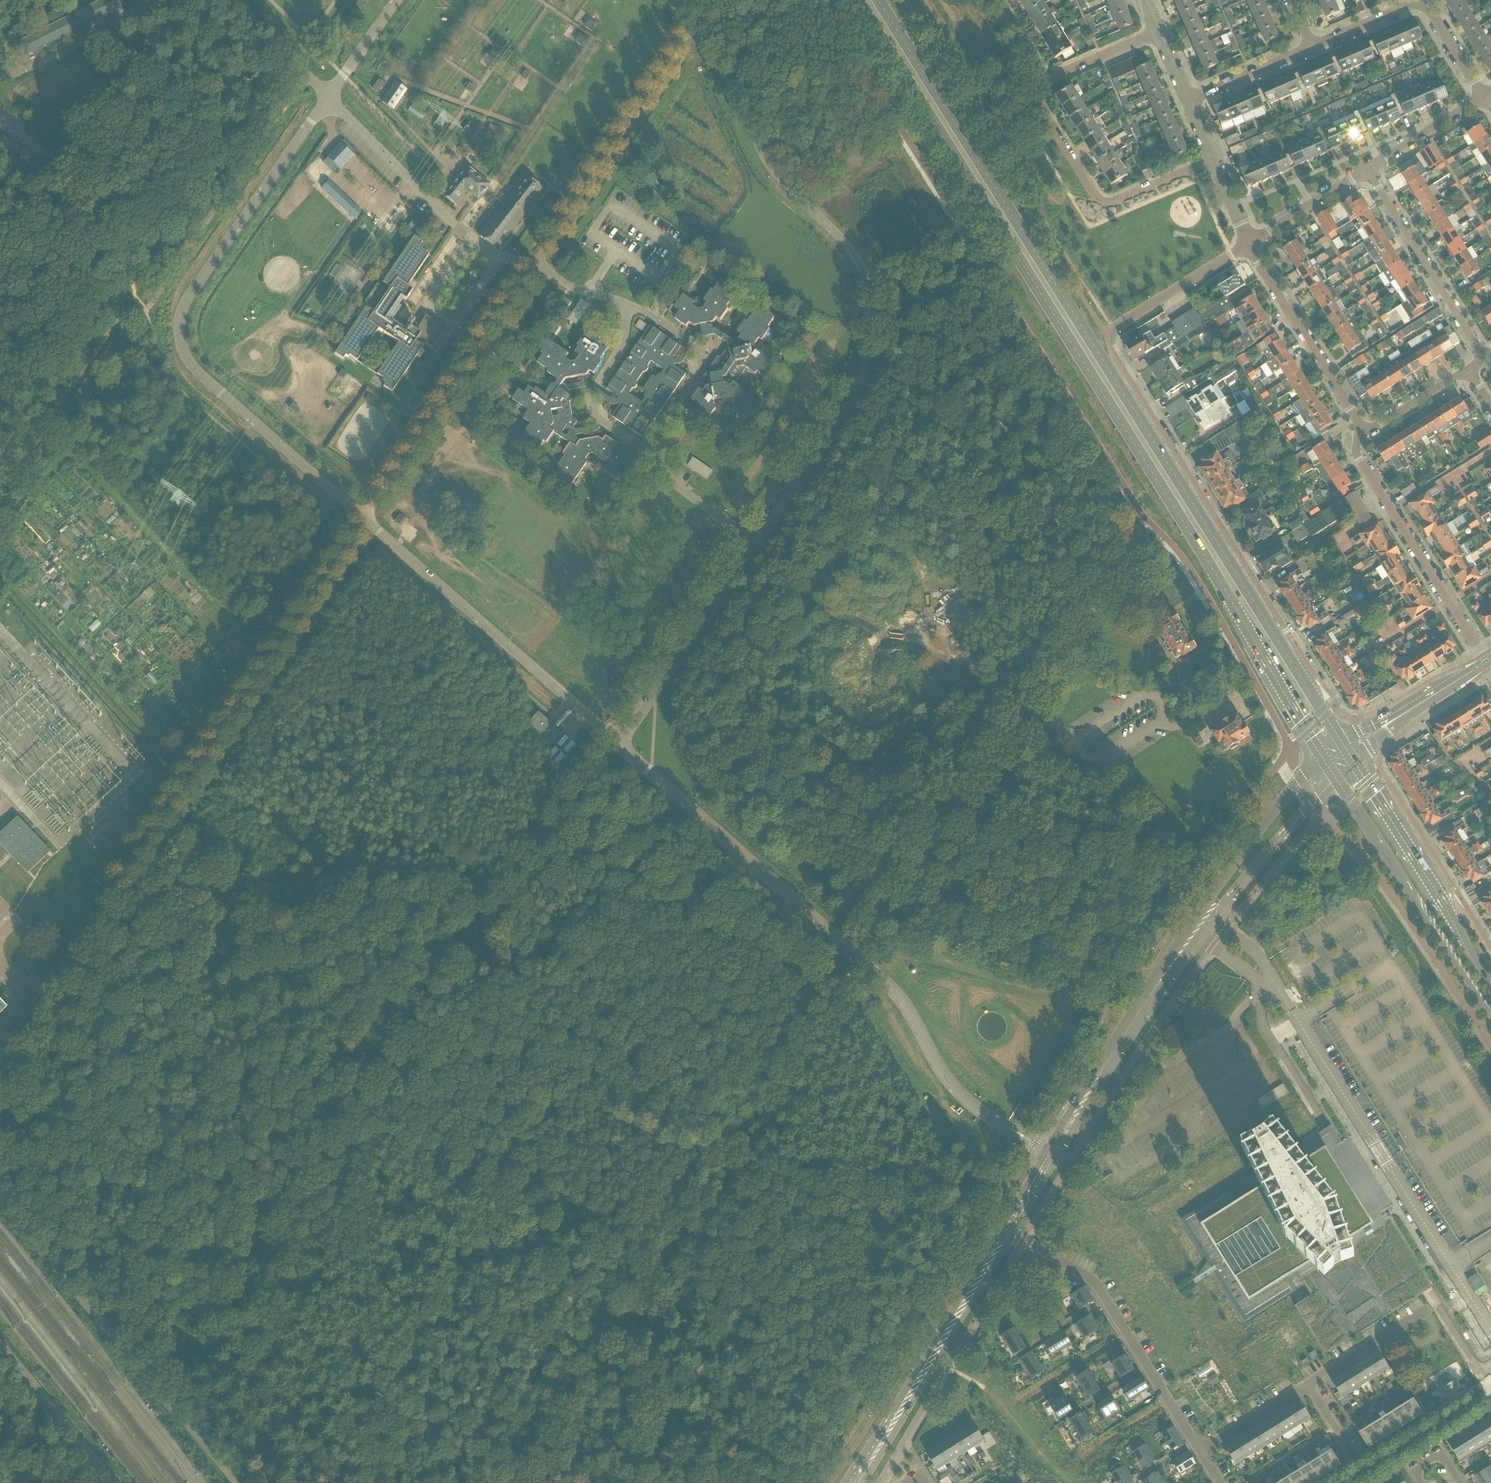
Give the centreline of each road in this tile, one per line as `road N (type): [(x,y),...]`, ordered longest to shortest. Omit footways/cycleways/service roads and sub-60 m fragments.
road 1 (primary): [(856,0),(1322,758)]
road 2 (primary): [(1310,691),(877,0)]
road 3 (residential): [(1310,691),(1315,675),(1109,346),(1113,330),(1249,247)]
road 4 (unclassified): [(1490,1330),(1274,983)]
road 5 (track): [(509,1482),(735,1144)]
road 6 (residential): [(1007,1232),(1093,1281),(1198,1451)]
road 7 (primary): [(1336,779),(1490,1017)]
road 8 (residential): [(1486,662),(1356,456),(1364,434)]
road 9 (residential): [(1212,160),(1112,204),(1099,201),(1035,98),(1047,81)]
road 10 (tertiary): [(884,1440),(1007,1232)]
road 11 (residential): [(1311,47),(1422,5),(1486,98)]
road 12 (tertiary): [(1078,1109),(1200,925)]
road 13 (residential): [(1364,434),(1249,247)]
road 14 (residential): [(1368,172),(1483,359)]
road 15 (tertiary): [(1322,758),(1261,828),(1200,925)]
road 16 (tertiary): [(1200,925),(1336,779)]
road 17 (tertiary): [(110,1482),(0,1348)]
road 18 (primary): [(1440,904),(1355,762)]
road 19 (residential): [(1249,247),(1368,172)]
road 20 (residential): [(1306,1384),(1426,1311)]
road 21 (residential): [(1368,172),(1486,98)]
road 22 (residential): [(1186,102),(1311,47)]
road 23 (residential): [(1198,1451),(1306,1384)]
road 24 (residential): [(1364,434),(1467,369)]

